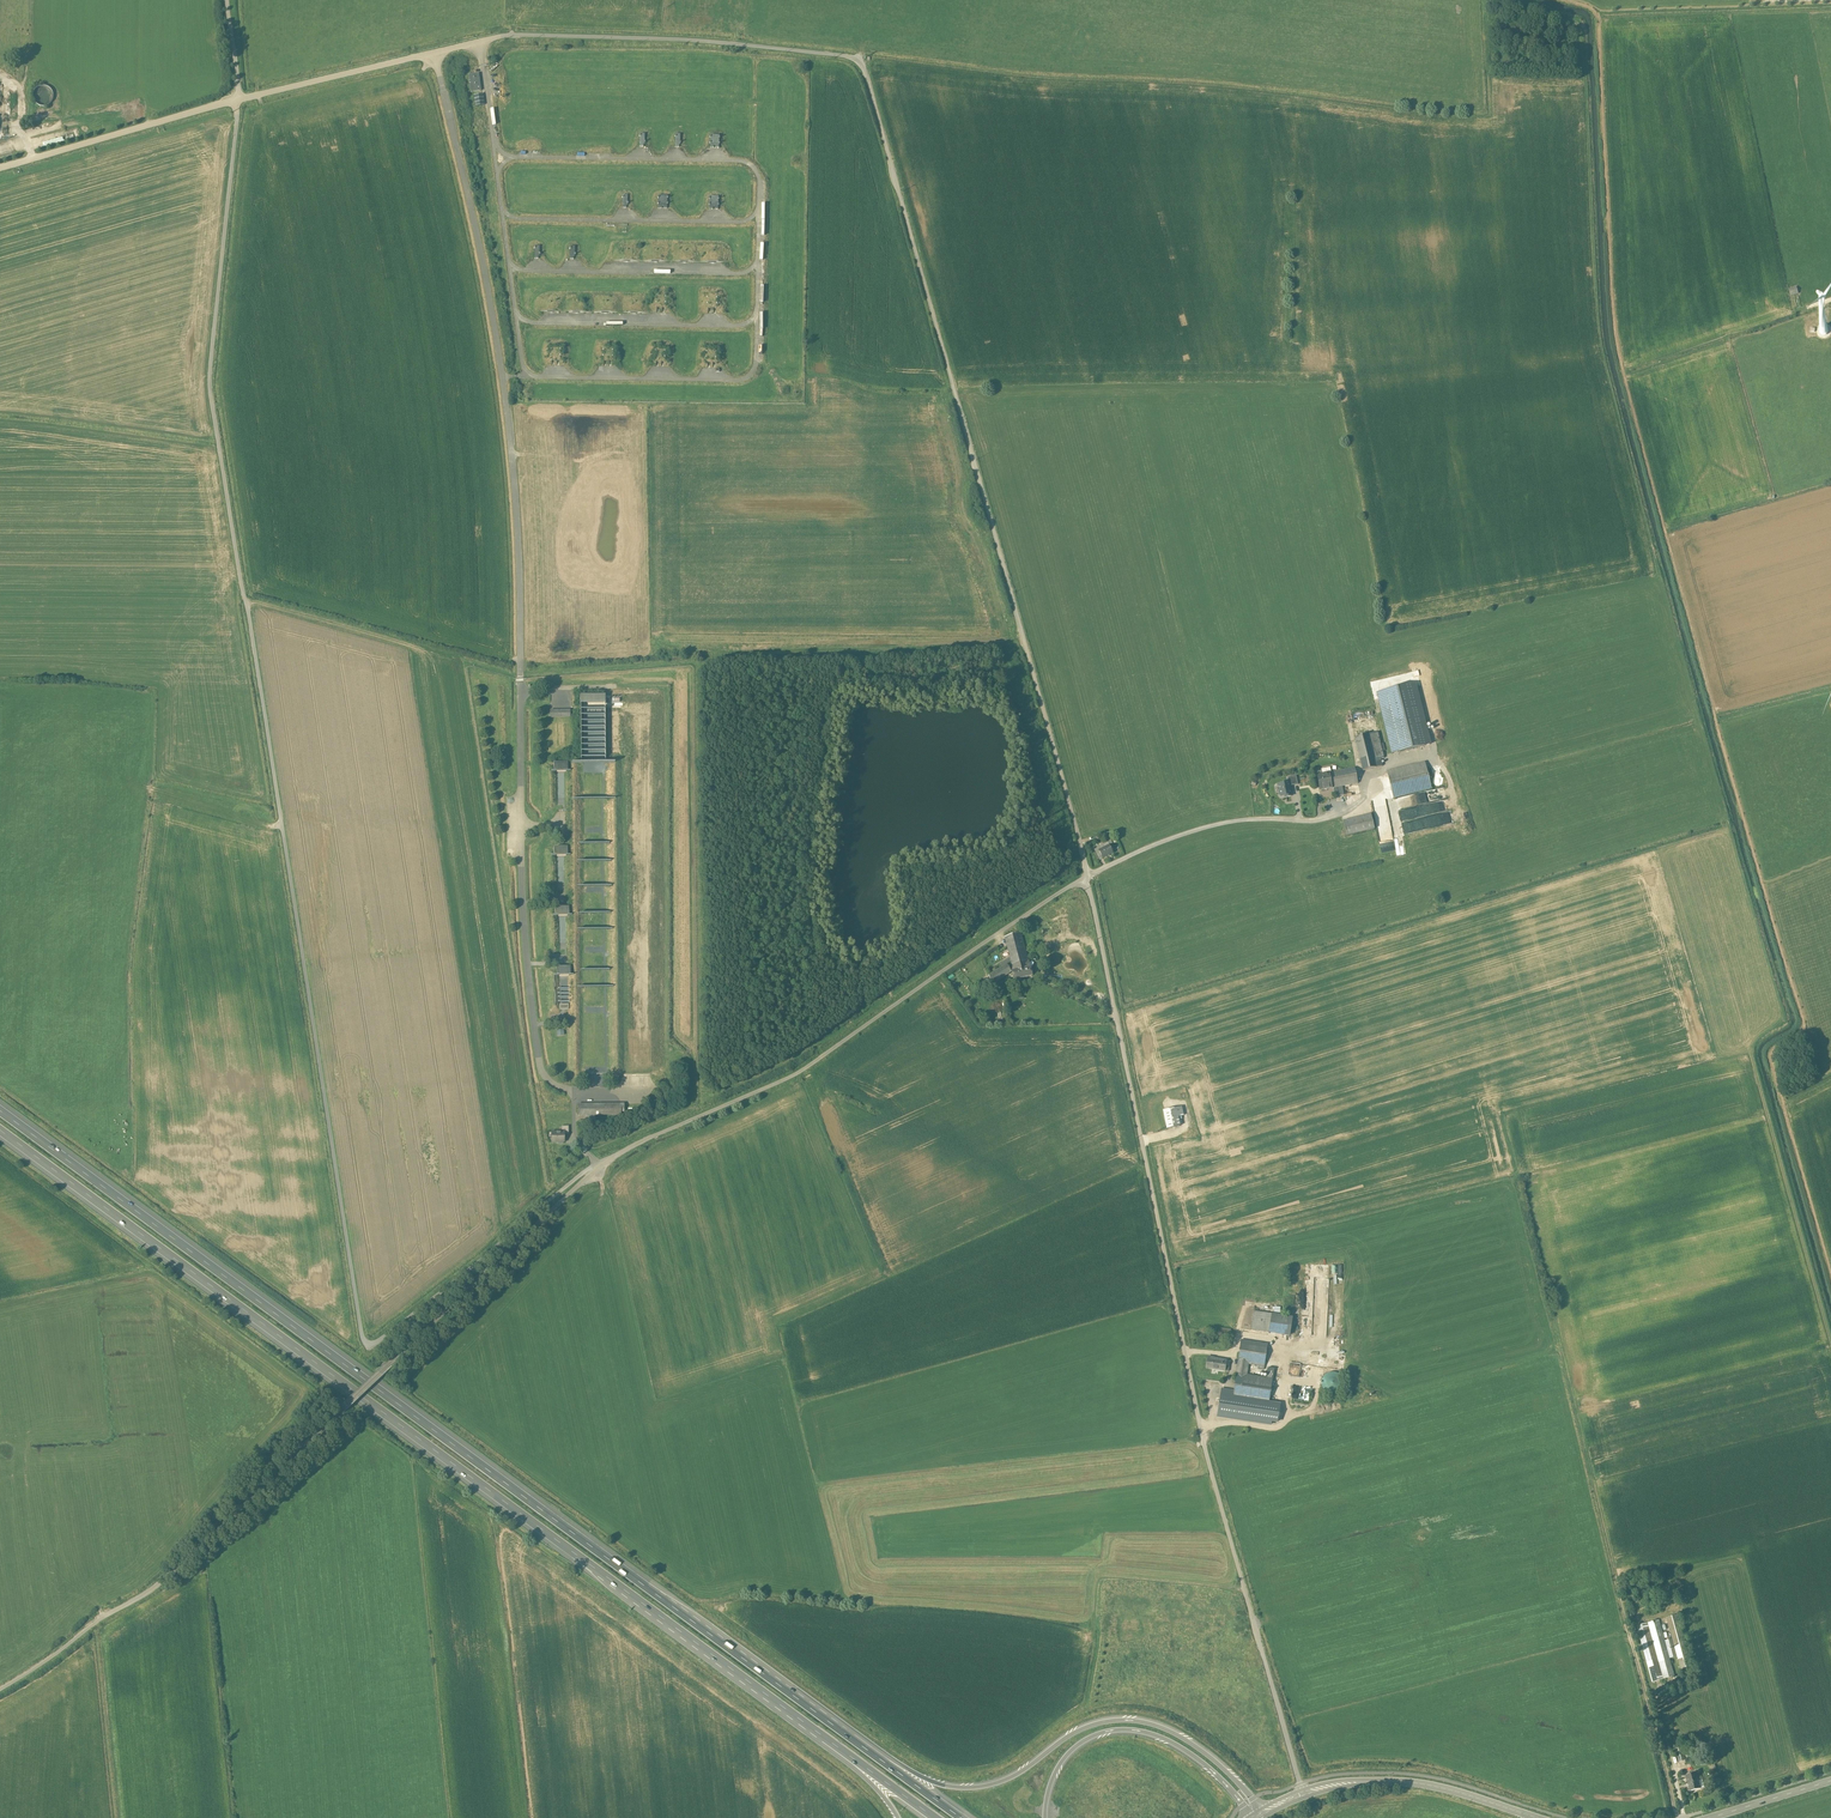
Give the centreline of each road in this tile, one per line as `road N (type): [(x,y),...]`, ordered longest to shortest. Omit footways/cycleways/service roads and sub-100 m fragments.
road 1 (unclassified): [(597,1165),(382,1340),(361,1331),(209,384),(240,99)]
road 2 (unclassified): [(240,99),(501,37),(696,40),(859,60),(1087,877)]
road 3 (motorway): [(894,1770),(0,1107)]
road 4 (motorway): [(0,1129),(853,1759)]
road 5 (unclassified): [(1087,877),(1203,1444),(1303,1794)]
road 6 (unclassified): [(597,1165),(160,1584),(106,1612),(0,1690)]
road 7 (unclassified): [(614,1156),(798,1073),(1087,877)]
road 8 (track): [(1566,1357),(1678,1817)]
road 9 (motorway): [(1262,1814),(1201,1750),(1135,1721),(1080,1730),(987,1786),(945,1786),(894,1770)]
road 10 (motorway): [(1045,1817),(1052,1778),(1068,1754),(1100,1733),(1132,1730),(1198,1759),(1250,1817)]
road 11 (unclassified): [(0,169),(240,99)]
road 12 (tertiary): [(1303,1794),(1344,1784),(1419,1784),(1536,1817)]
road 13 (track): [(1244,1588),(1105,1576),(1095,1581),(1092,1629)]
road 14 (tertiary): [(1711,1817),(1830,1781)]

